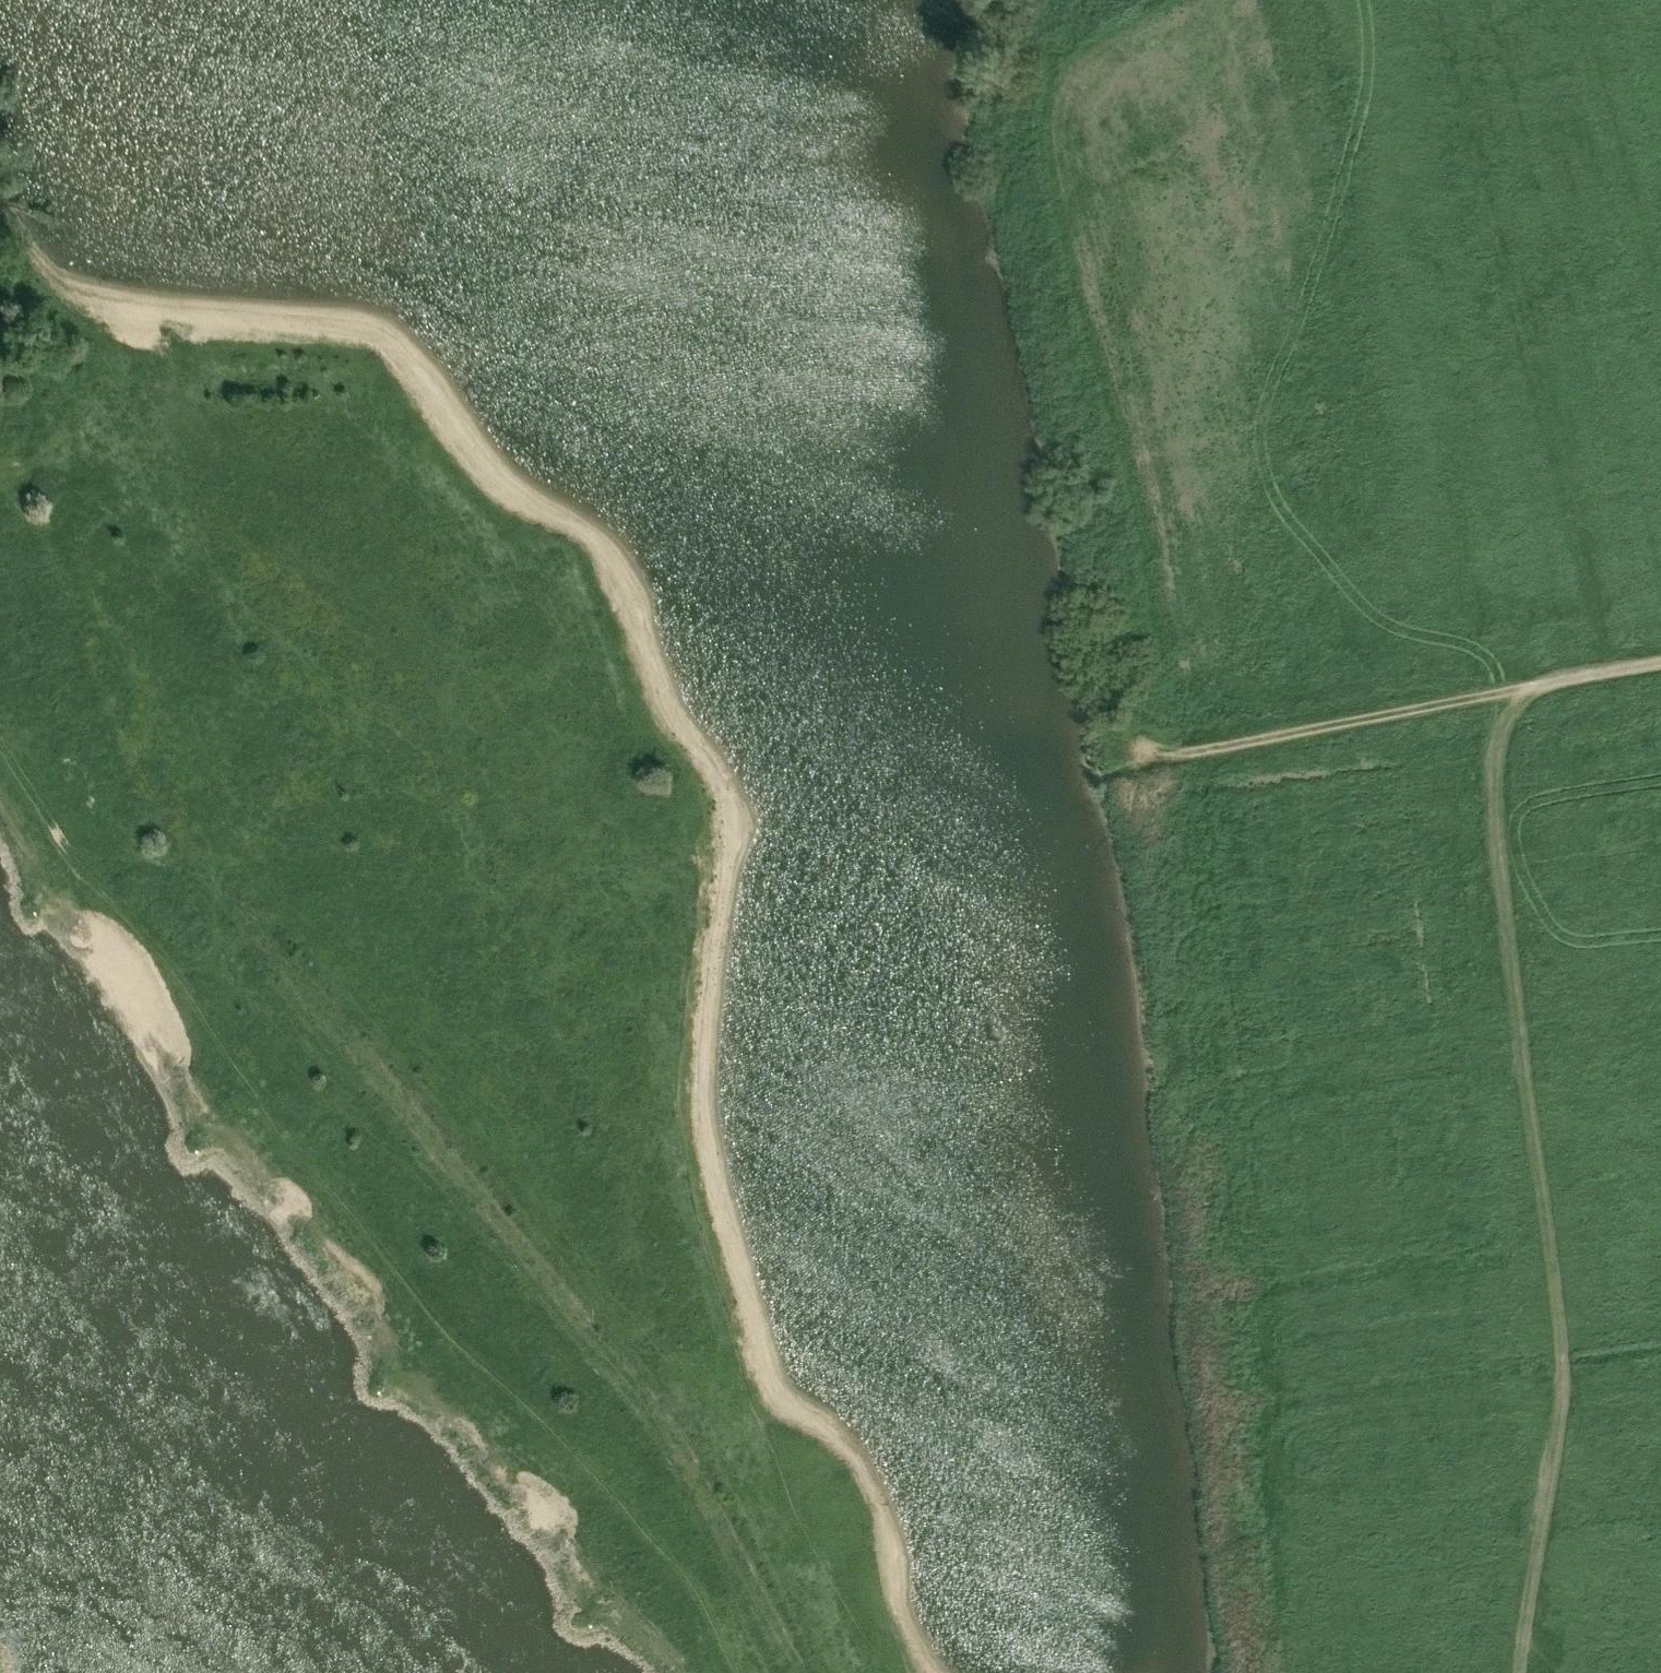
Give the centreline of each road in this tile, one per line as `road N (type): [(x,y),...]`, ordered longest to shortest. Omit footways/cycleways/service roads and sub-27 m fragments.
road 1 (track): [(1660,663),(1185,758)]

